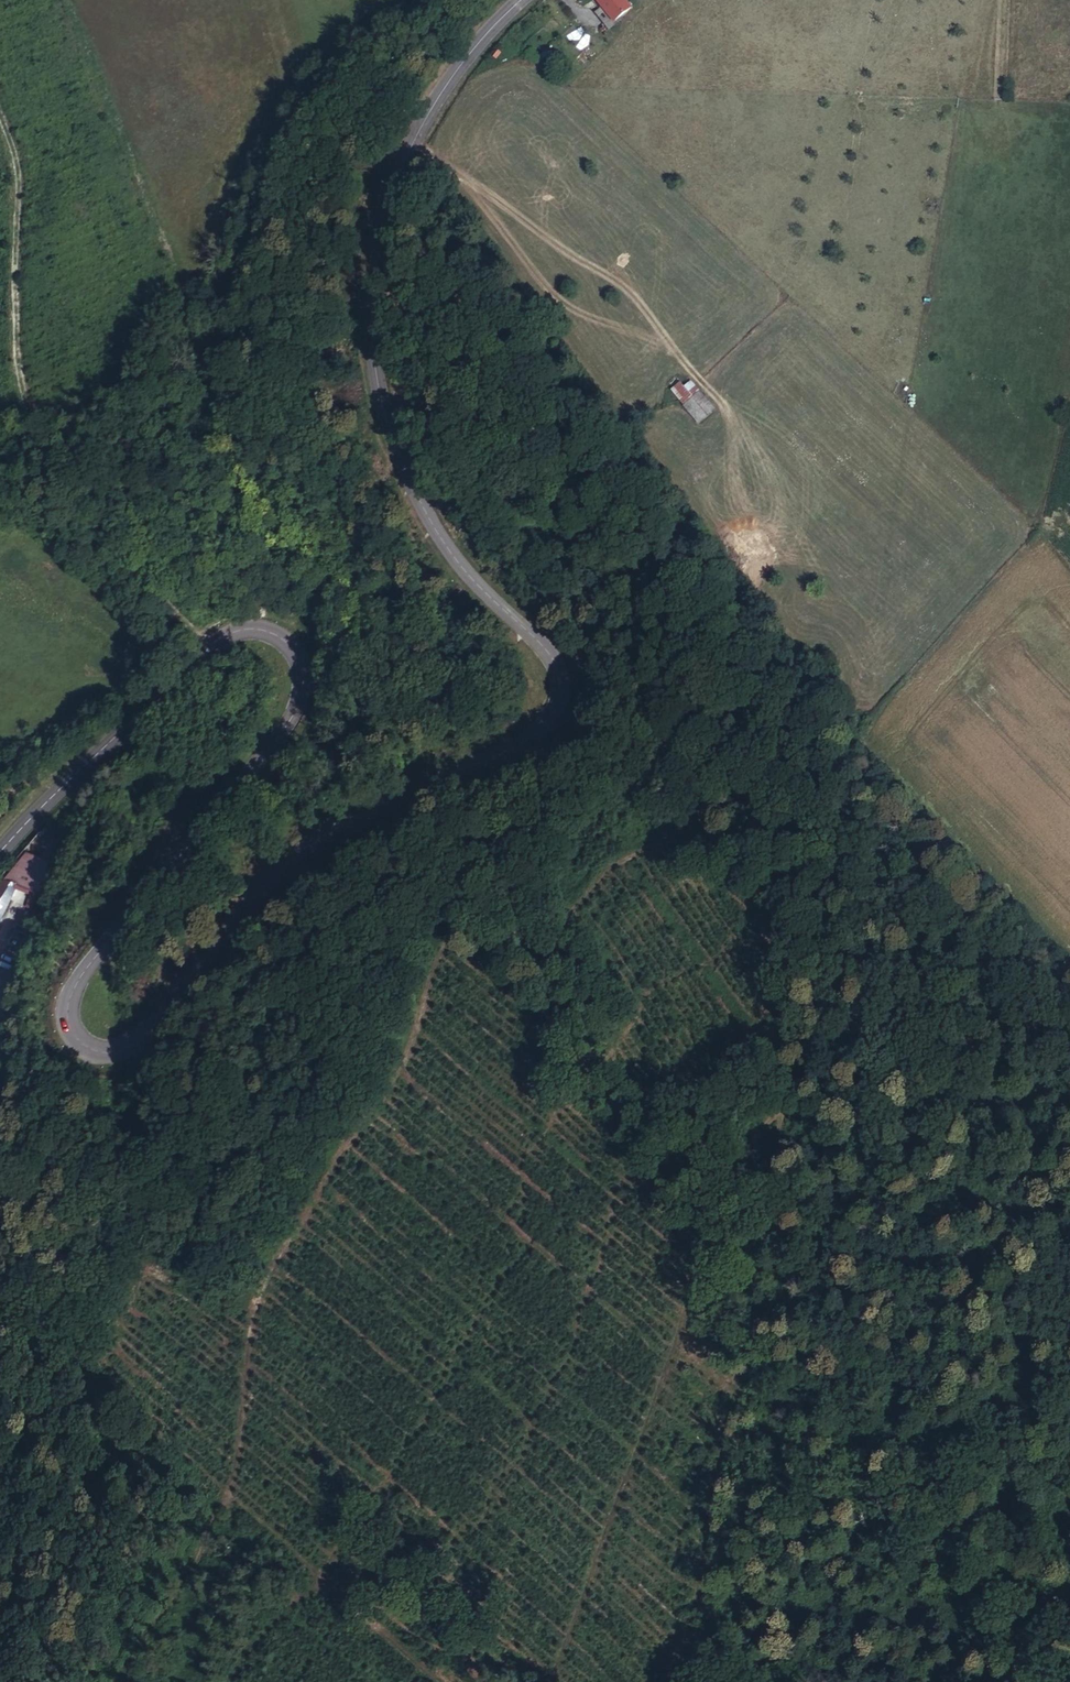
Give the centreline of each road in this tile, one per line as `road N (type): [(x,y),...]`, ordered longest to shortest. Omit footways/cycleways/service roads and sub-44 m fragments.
road 1 (tertiary): [(0,853),(222,633),(258,624),(294,649),(299,695),(290,718),(79,976),(69,1023),(94,1048),(113,1050),(159,1018),(259,889),(314,839),(526,740),(556,709),(561,688),(552,657),(460,564),(397,463),(367,328),(365,270),(381,197),(429,109),(482,36),(521,0)]

